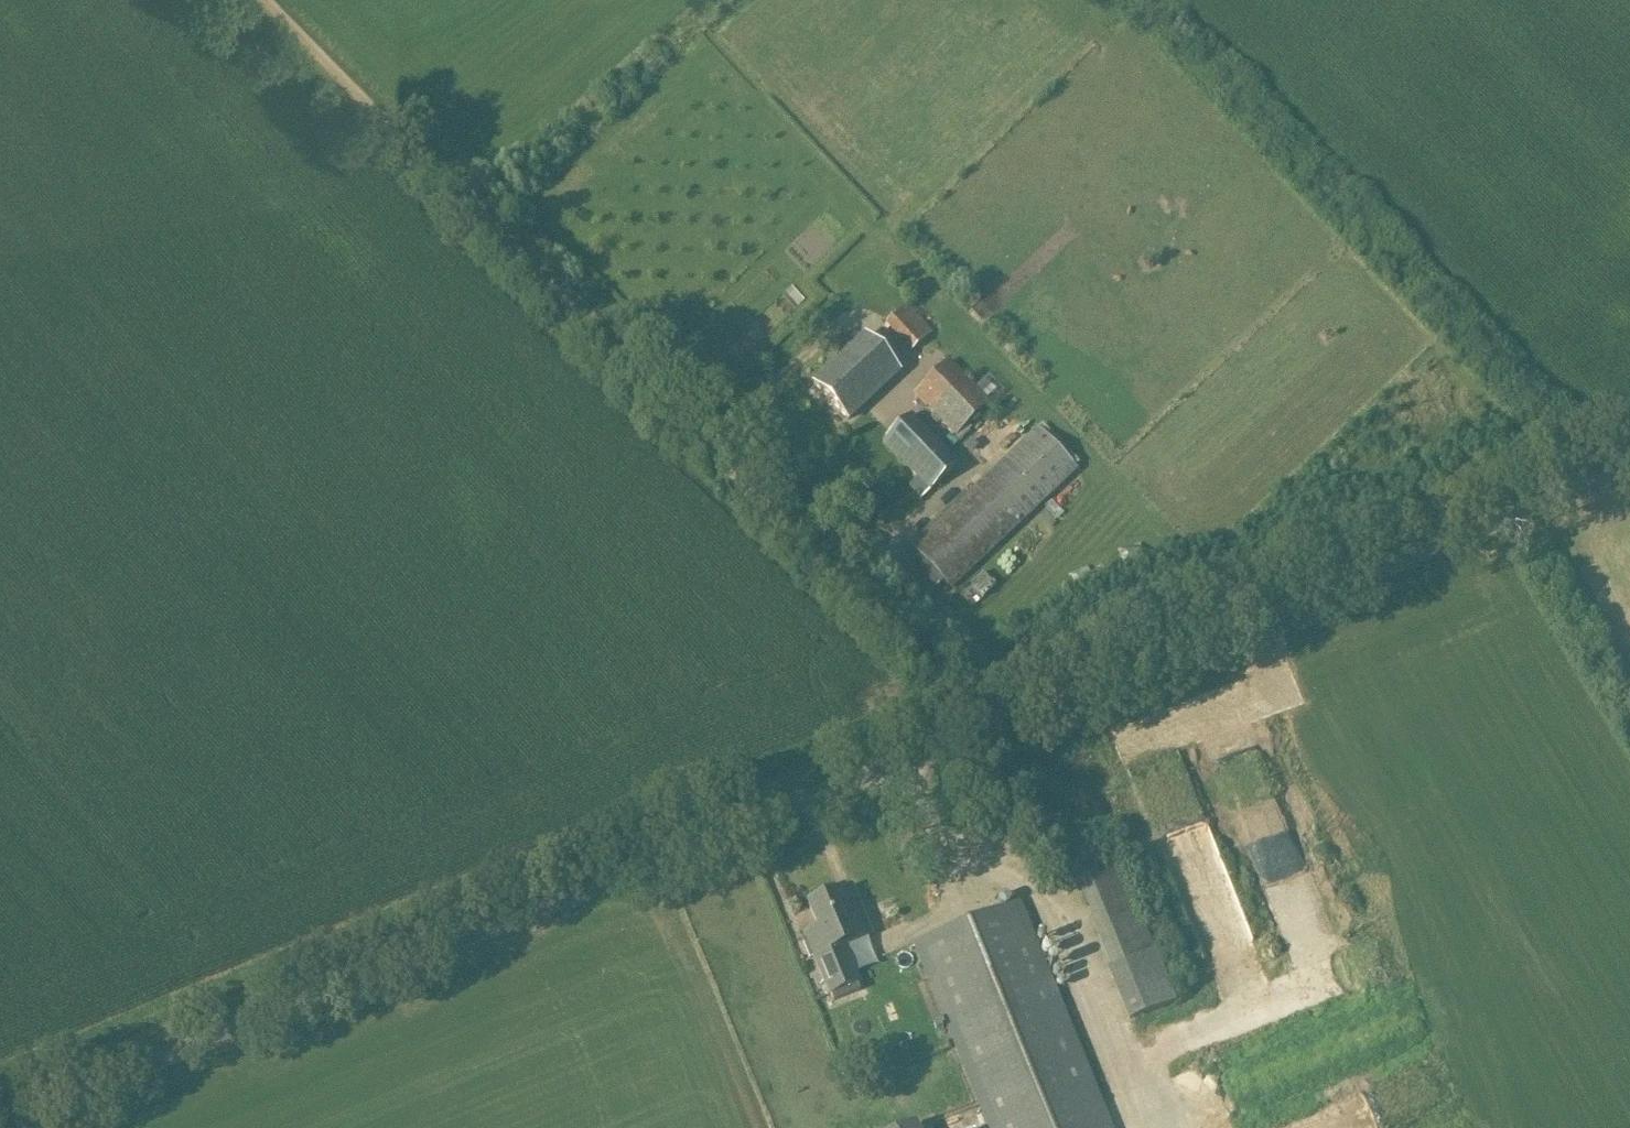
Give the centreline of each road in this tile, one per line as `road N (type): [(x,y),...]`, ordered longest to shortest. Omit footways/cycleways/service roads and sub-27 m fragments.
road 1 (unclassified): [(0,1123),(1629,471)]
road 2 (track): [(983,729),(262,0)]

